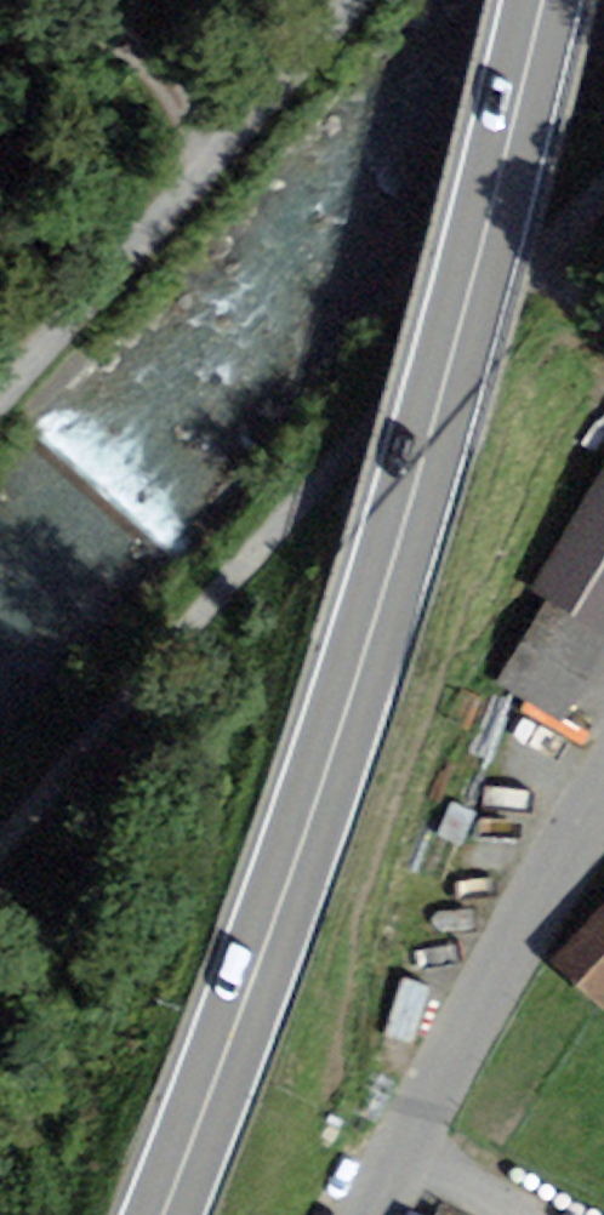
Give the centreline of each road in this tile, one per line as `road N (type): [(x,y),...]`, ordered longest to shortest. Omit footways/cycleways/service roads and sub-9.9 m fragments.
road 1 (secondary): [(161,1214),(300,844),(379,593),(531,0)]
road 2 (unclassified): [(378,1214),(540,892),(603,786)]
road 3 (track): [(0,354),(307,0)]
road 4 (track): [(222,98),(84,0)]

